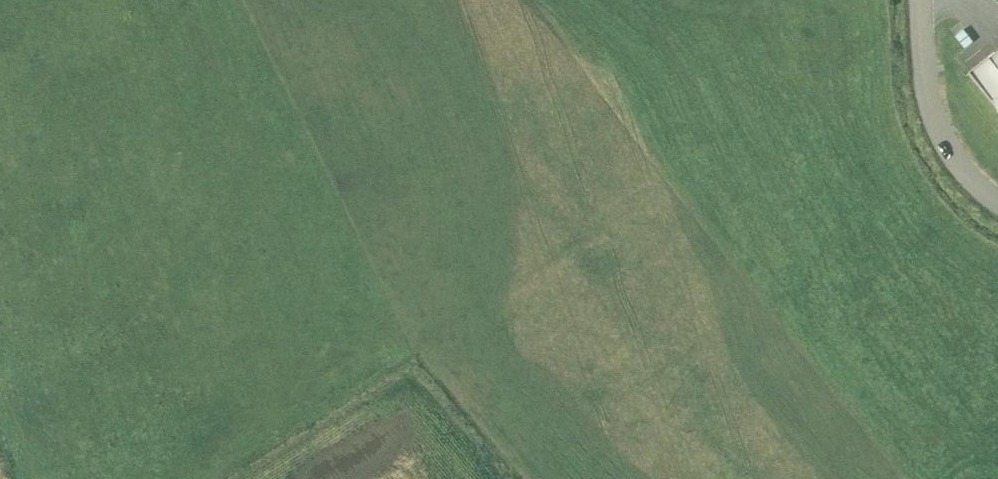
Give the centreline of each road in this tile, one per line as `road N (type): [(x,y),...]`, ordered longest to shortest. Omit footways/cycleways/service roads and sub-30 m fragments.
road 1 (unclassified): [(923,0),(932,95),(947,140),(997,199)]

